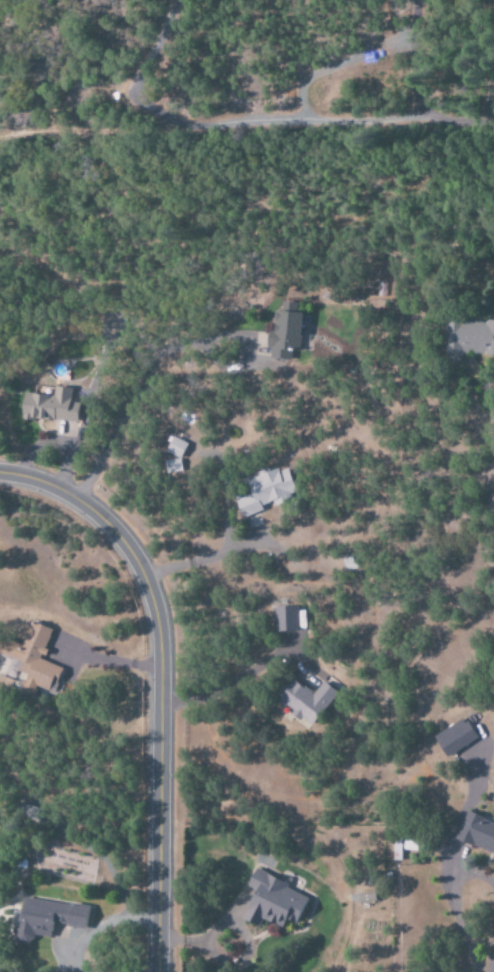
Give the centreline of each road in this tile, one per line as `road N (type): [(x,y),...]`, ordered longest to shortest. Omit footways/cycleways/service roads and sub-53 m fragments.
road 1 (residential): [(0,473),(56,489),(96,515),(121,539),(150,590),(163,650),(160,971)]

